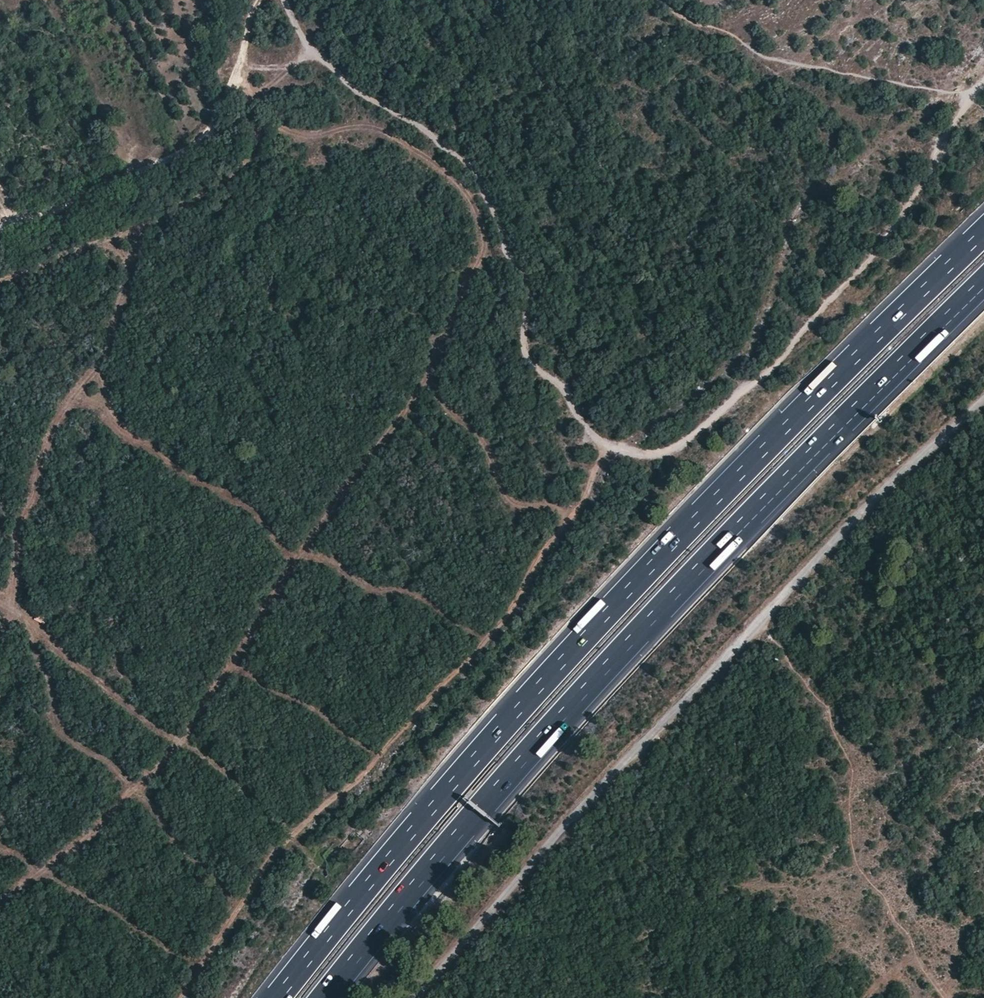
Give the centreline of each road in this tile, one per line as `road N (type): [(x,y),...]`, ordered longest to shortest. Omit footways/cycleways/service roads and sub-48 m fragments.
road 1 (motorway): [(983,233),(587,632),(279,997)]
road 2 (motorway): [(325,997),(427,869),(615,657),(983,283)]
road 3 (track): [(409,997),(591,790),(983,394)]
road 4 (track): [(300,828),(380,757),(496,629),(569,516),(544,502),(514,502),(491,454),(426,378),(468,273),(501,224)]
road 5 (track): [(283,0),(309,49),(467,160),(480,178),(526,277),(529,362),(561,385),(587,429),(608,445),(569,516)]
road 6 (unclassified): [(983,81),(947,125),(906,215),(775,362),(681,446),(645,455),(608,445)]
road 7 (track): [(261,0),(236,88),(211,133),(0,227)]
road 8 (track): [(671,10),(762,56),(964,95),(983,80)]
road 9 (track): [(181,997),(264,864),(300,828)]

